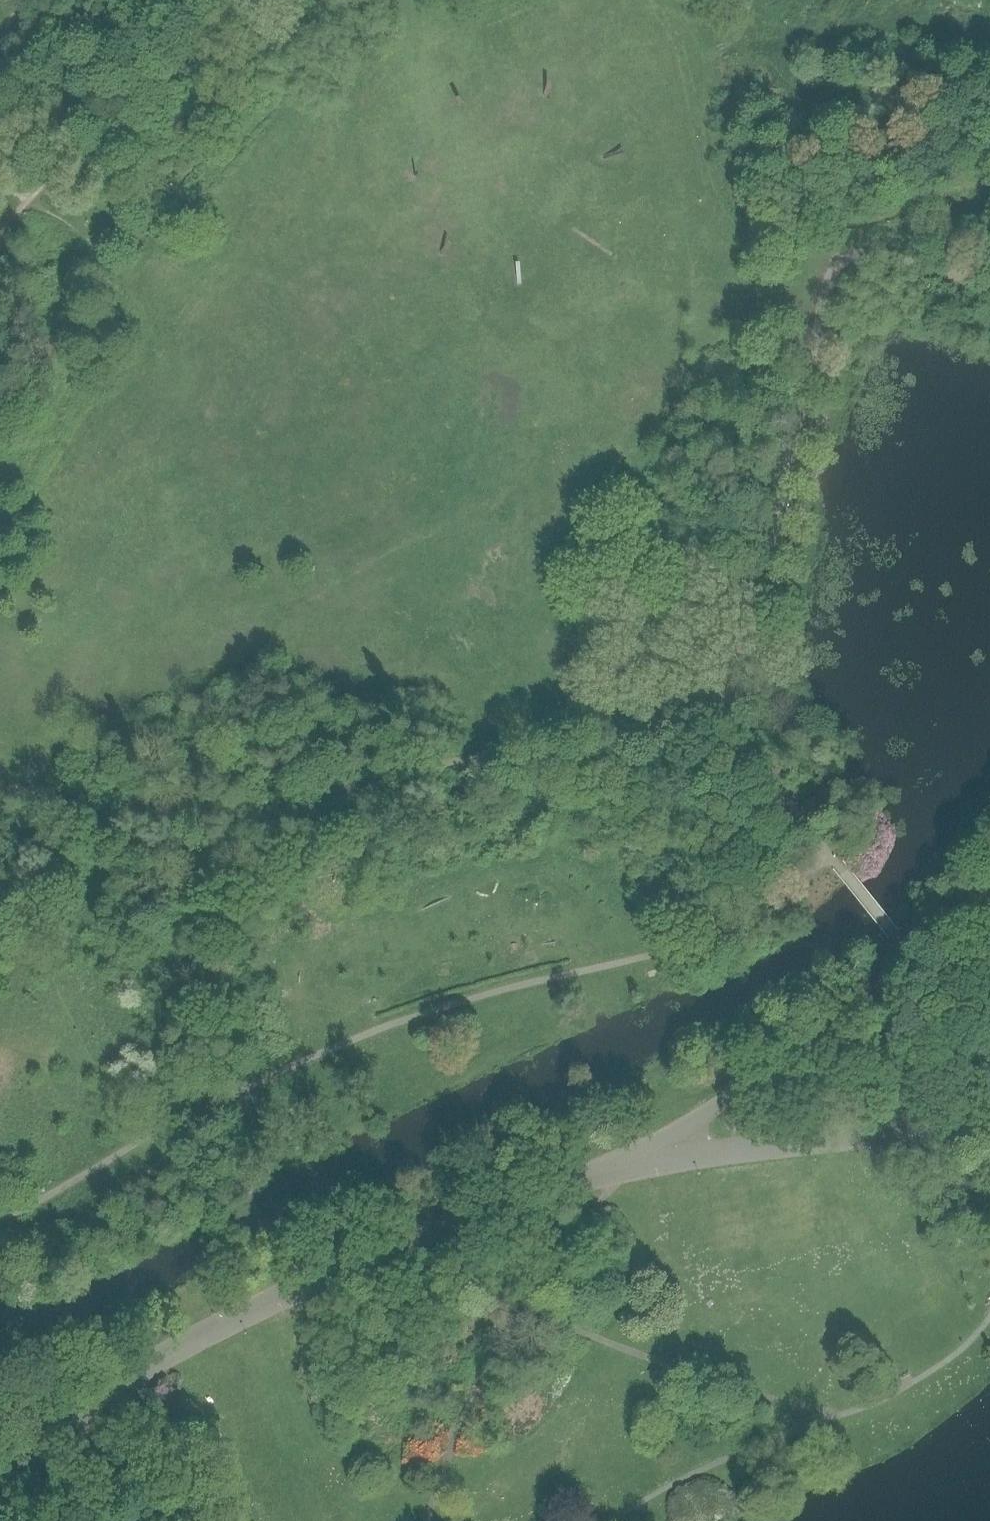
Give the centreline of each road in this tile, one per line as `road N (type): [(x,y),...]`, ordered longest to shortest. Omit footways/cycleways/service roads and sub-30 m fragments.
road 1 (unclassified): [(0,1491),(35,1449),(144,1369),(315,1278),(539,1191),(631,1166)]
road 2 (unclassified): [(631,1166),(849,1013),(989,882)]
road 3 (unclassified): [(631,1166),(989,1121)]

